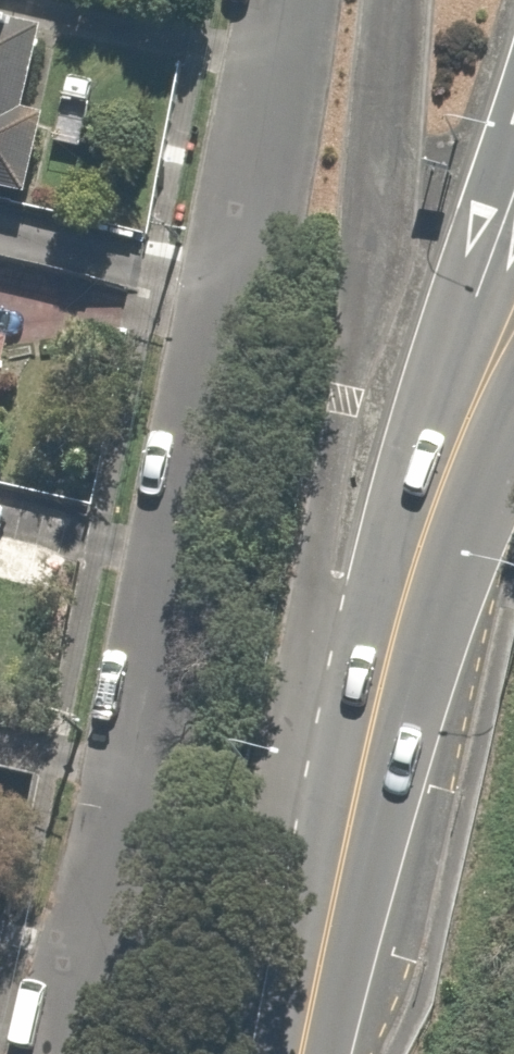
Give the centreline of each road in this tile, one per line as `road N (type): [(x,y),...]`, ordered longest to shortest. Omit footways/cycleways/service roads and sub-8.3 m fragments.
road 1 (residential): [(285,0),(65,1053)]
road 2 (secondary): [(389,653),(428,451),(513,198)]
road 3 (secondary): [(389,653),(304,1053)]
road 4 (secondary): [(513,428),(389,653)]

